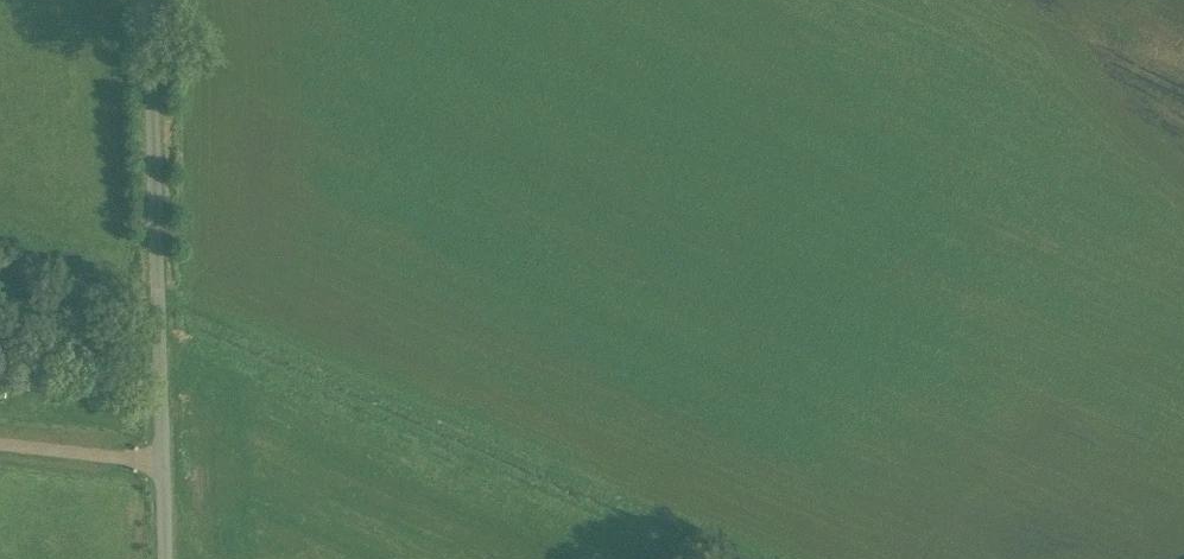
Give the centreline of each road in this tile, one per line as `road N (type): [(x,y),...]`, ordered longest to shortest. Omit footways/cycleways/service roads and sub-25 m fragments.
road 1 (unclassified): [(167,558),(136,0)]

